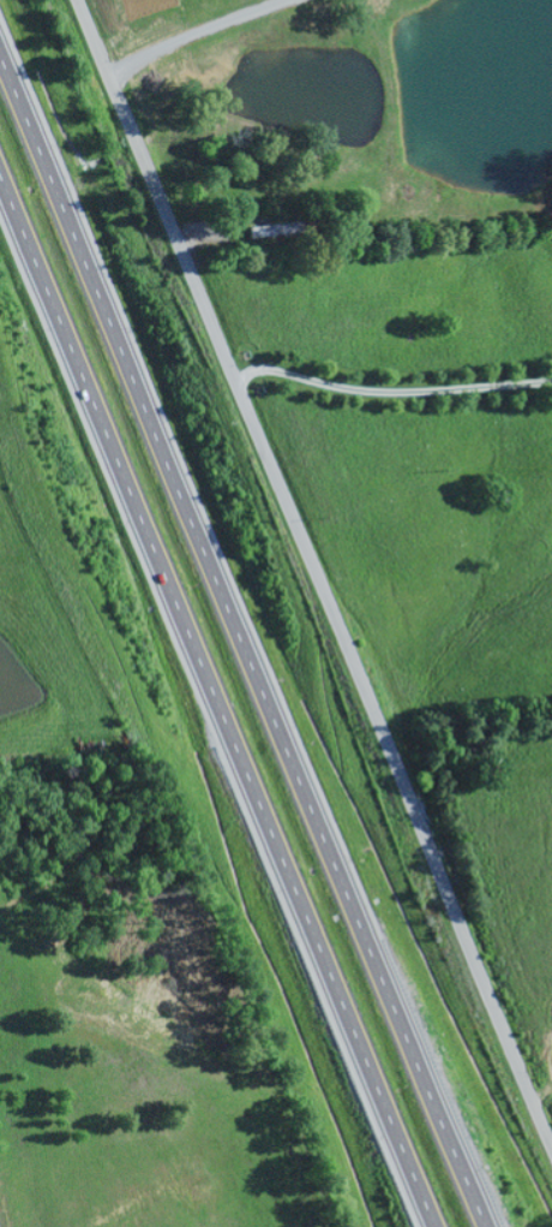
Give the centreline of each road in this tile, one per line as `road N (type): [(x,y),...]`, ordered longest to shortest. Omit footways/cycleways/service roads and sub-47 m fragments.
road 1 (motorway): [(478,1210),(0,54)]
road 2 (residential): [(551,1153),(77,0)]
road 3 (motorway): [(0,187),(425,1217)]

